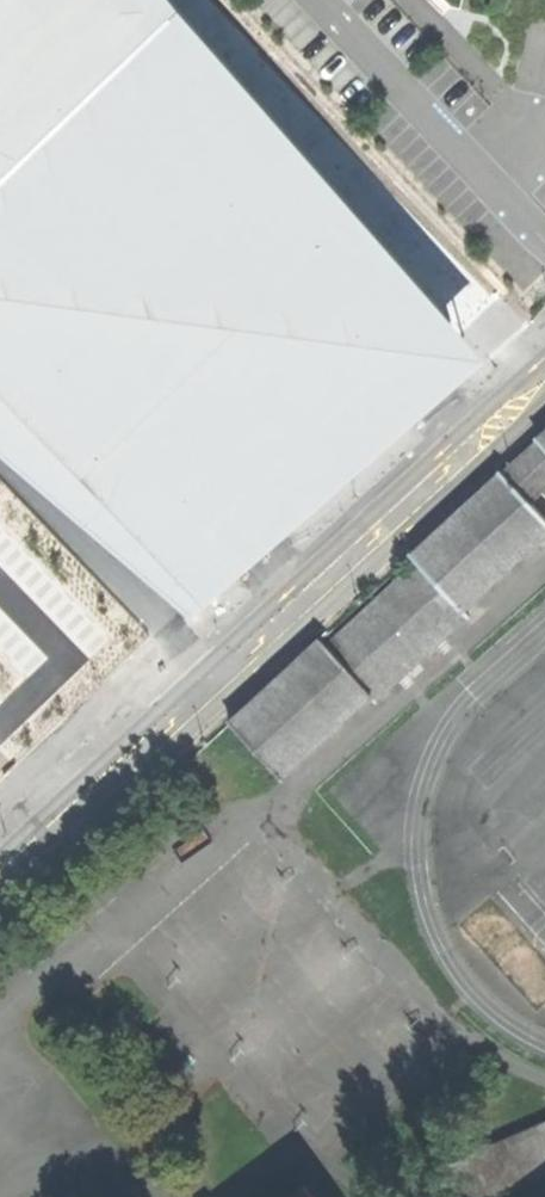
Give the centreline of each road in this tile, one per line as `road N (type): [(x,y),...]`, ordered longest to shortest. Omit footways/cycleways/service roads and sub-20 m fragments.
road 1 (residential): [(544,373),(0,871)]

